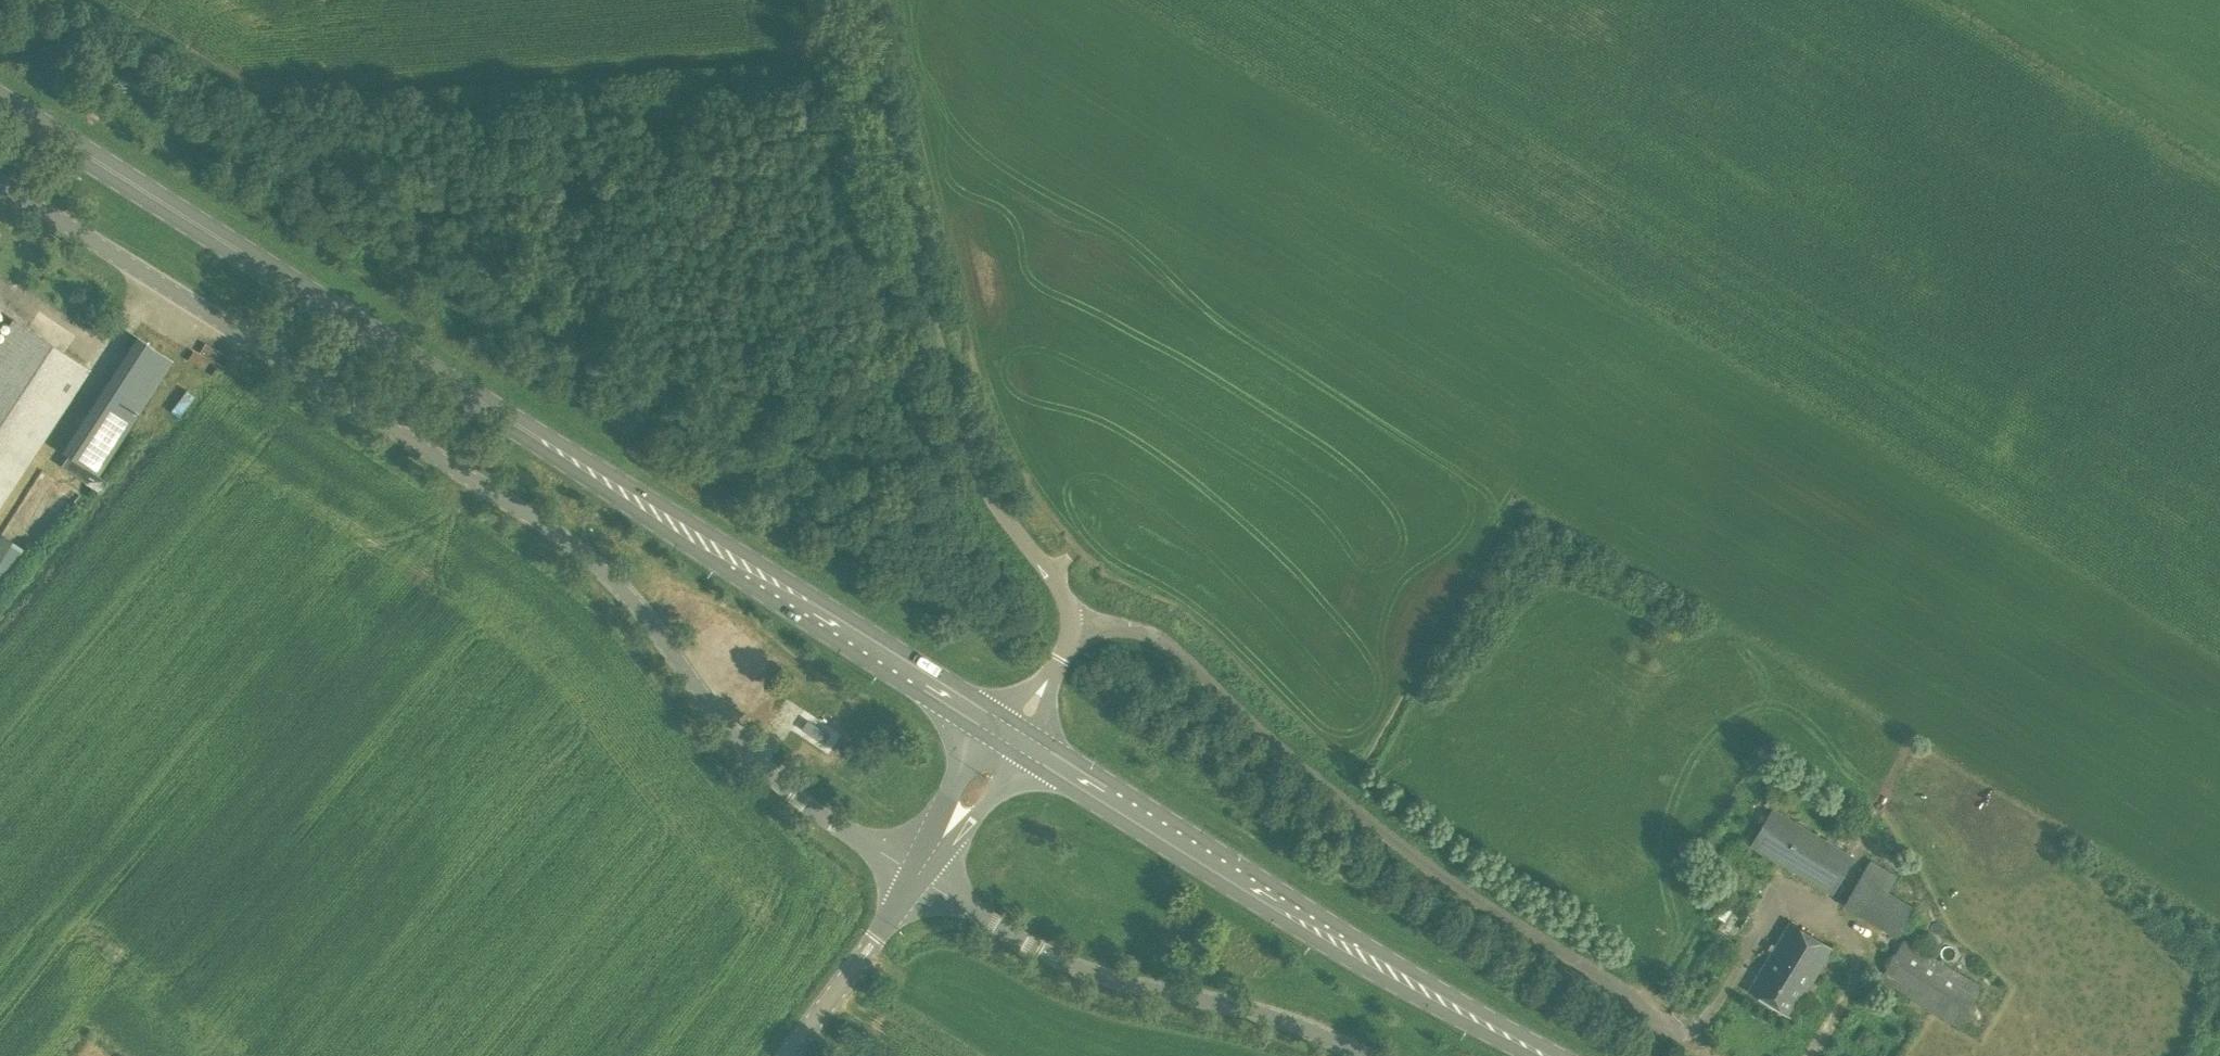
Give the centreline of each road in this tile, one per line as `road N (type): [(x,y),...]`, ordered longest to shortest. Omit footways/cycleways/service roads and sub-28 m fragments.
road 1 (primary): [(1013,738),(0,97)]
road 2 (unclassified): [(919,869),(836,825),(767,772),(621,590),(545,523),(0,181)]
road 3 (unclassified): [(1013,738),(1064,657),(1074,620),(986,491),(966,444),(852,0)]
road 4 (primary): [(1549,1055),(1362,952),(1013,738)]
road 5 (unclassified): [(1364,1055),(1288,1019),(1066,962),(919,869)]
road 6 (unclassified): [(783,1055),(919,869)]
road 7 (unclassified): [(919,869),(1013,738)]

